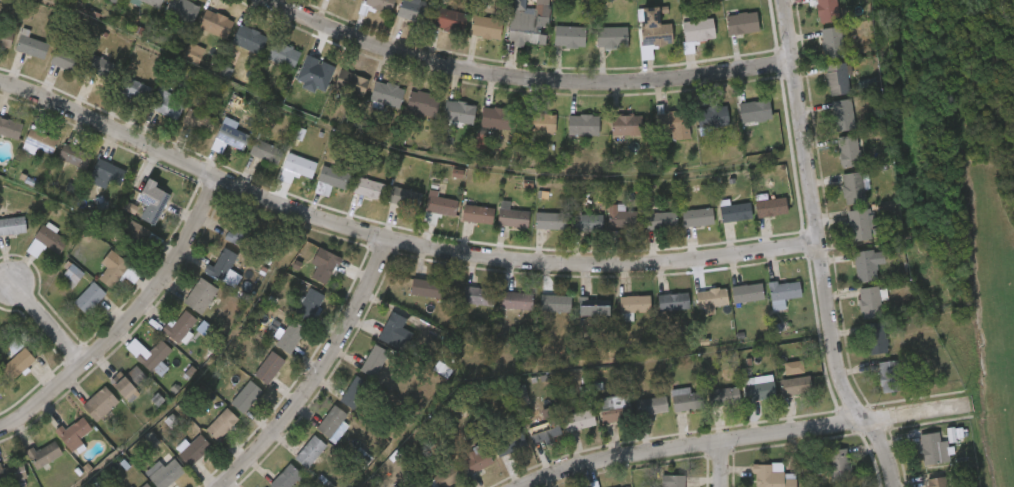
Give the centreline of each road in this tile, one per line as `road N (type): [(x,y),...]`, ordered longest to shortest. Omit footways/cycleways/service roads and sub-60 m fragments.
road 1 (residential): [(819,242),(588,264),(464,255),(312,217),(0,83)]
road 2 (residential): [(793,61),(641,82),(492,76),(377,47),(269,0)]
road 3 (residential): [(785,0),(836,361),(886,448),(895,486)]
road 4 (residential): [(973,406),(590,465),(524,486)]
road 5 (residential): [(0,431),(133,318),(185,251),(218,178)]
road 6 (residential): [(391,240),(308,391),(220,486)]

